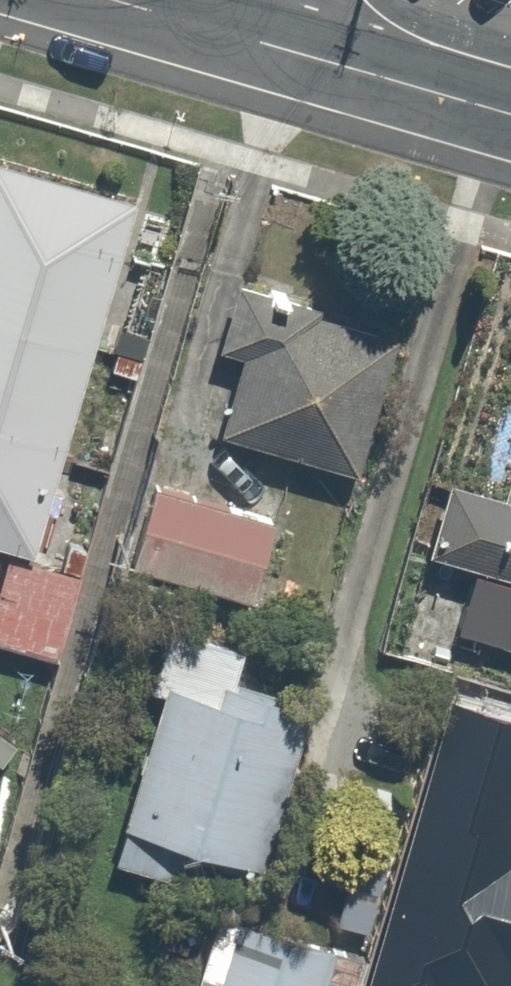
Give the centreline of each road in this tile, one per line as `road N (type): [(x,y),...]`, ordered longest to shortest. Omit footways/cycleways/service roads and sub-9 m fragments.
road 1 (tertiary): [(510,118),(200,29)]

